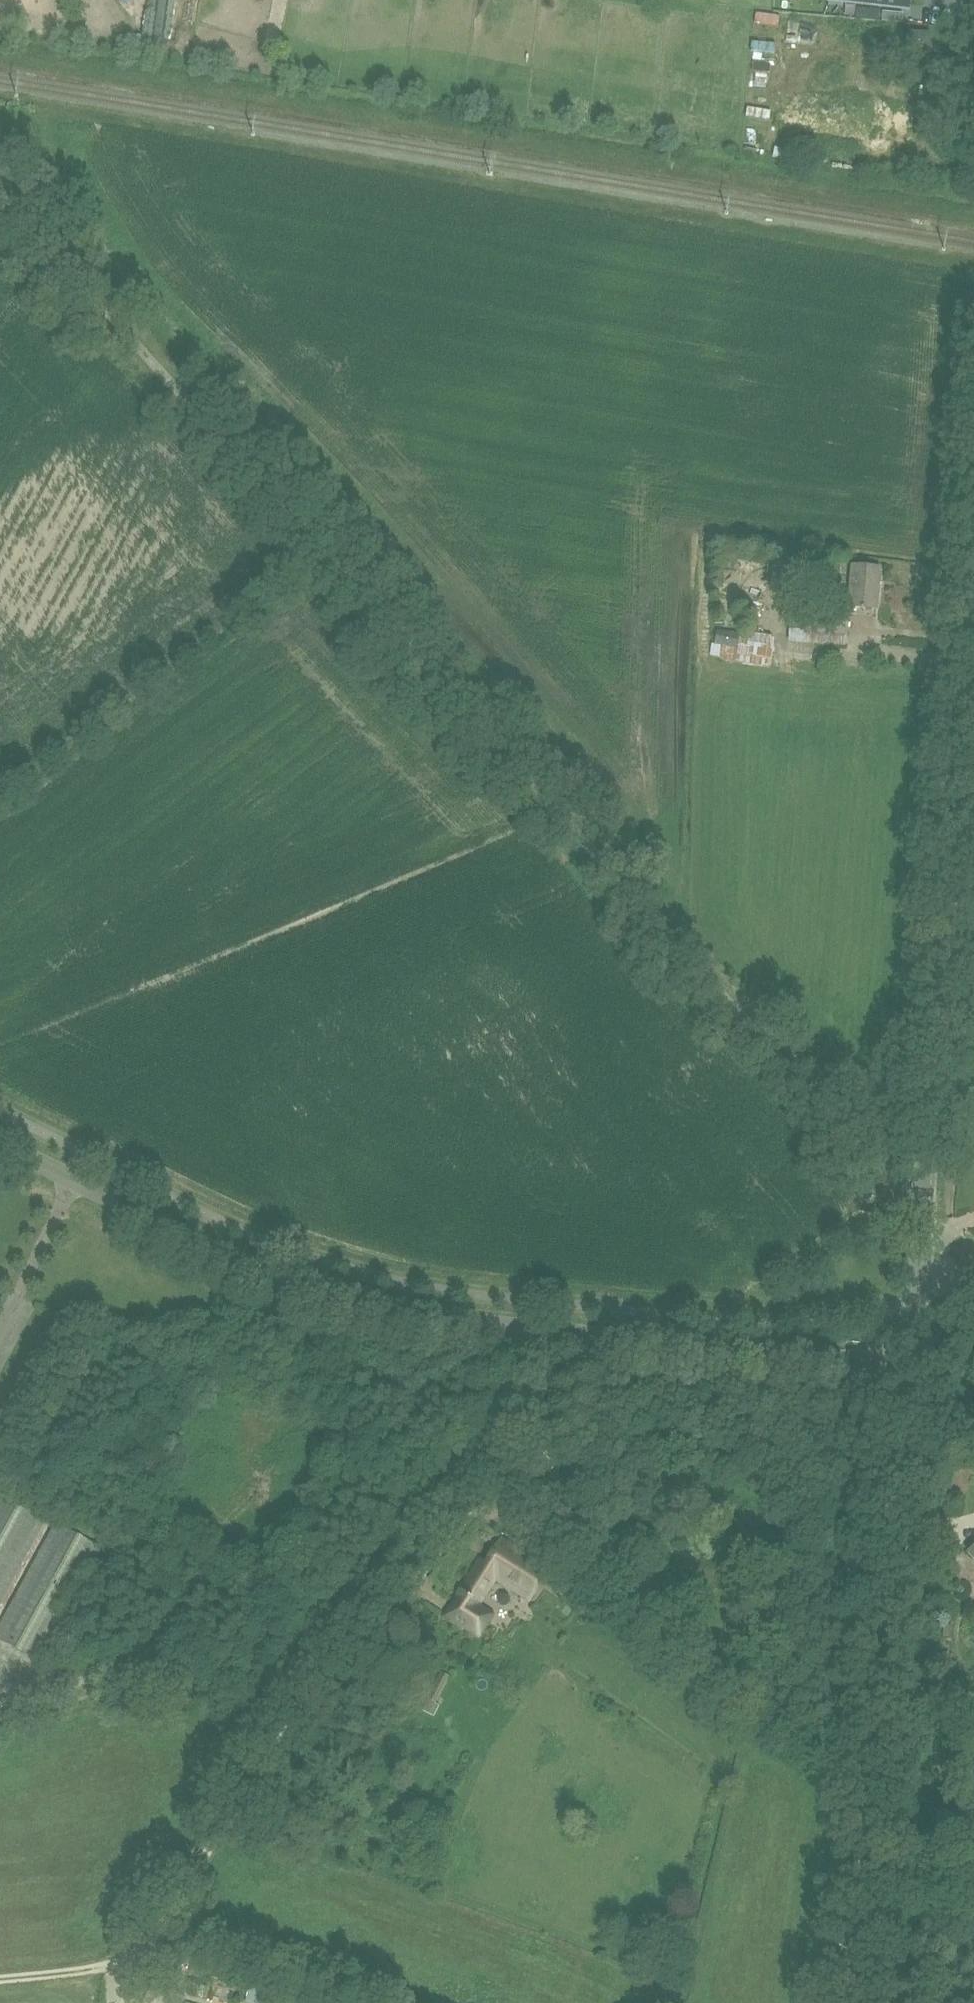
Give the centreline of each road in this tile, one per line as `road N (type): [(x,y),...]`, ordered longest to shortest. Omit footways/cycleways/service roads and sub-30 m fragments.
road 1 (unclassified): [(925,1189),(877,1163),(0,194)]
road 2 (tertiary): [(905,1368),(454,1321),(370,1304),(223,1254),(0,1142)]
road 3 (tertiary): [(854,2002),(905,1368)]
road 4 (tertiary): [(925,1189),(973,649)]

